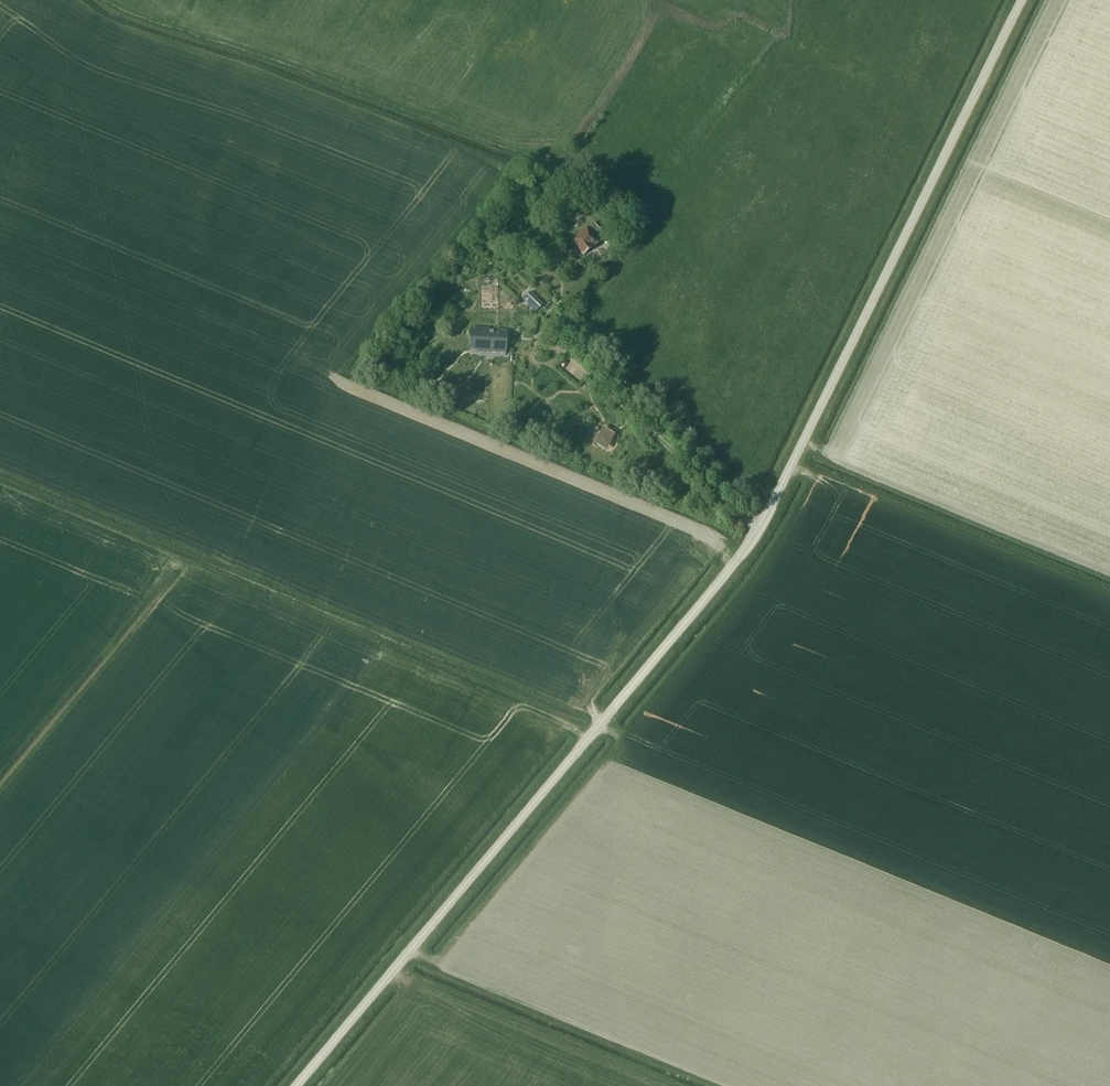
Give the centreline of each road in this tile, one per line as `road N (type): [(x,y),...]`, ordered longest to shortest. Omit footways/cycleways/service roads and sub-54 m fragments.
road 1 (unclassified): [(1023,0),(755,534),(296,1085)]

